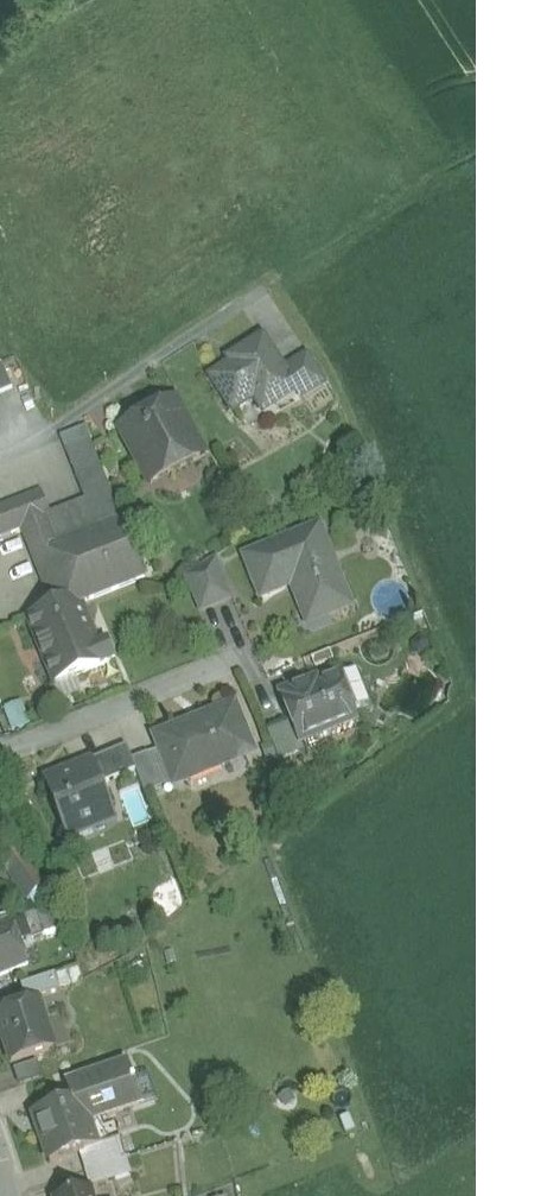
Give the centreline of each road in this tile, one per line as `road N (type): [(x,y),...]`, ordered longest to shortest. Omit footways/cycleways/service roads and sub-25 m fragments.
road 1 (residential): [(0,458),(46,439),(259,293)]
road 2 (residential): [(0,750),(27,746),(242,655)]

